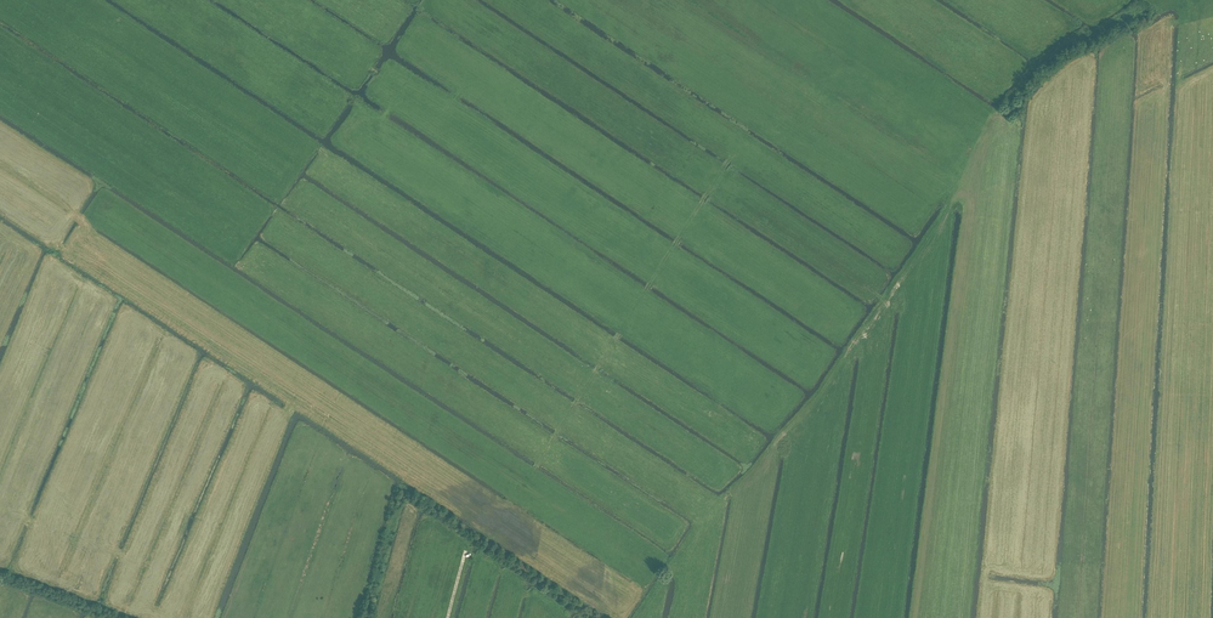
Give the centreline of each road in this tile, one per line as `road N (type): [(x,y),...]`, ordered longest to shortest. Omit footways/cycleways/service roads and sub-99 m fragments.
road 1 (track): [(1184,23),(1163,617)]
road 2 (track): [(915,617),(970,199)]

